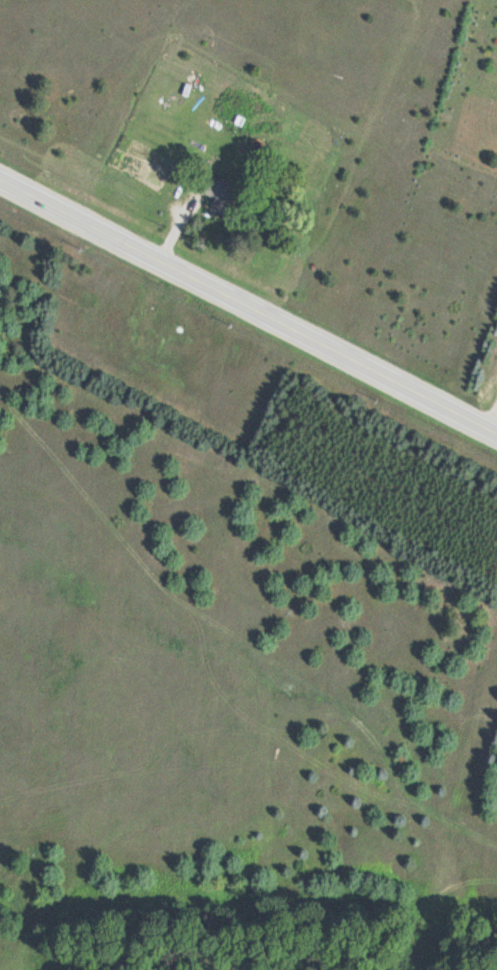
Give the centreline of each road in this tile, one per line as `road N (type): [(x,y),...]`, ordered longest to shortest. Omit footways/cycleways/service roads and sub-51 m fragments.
road 1 (tertiary): [(0,180),(496,434)]

